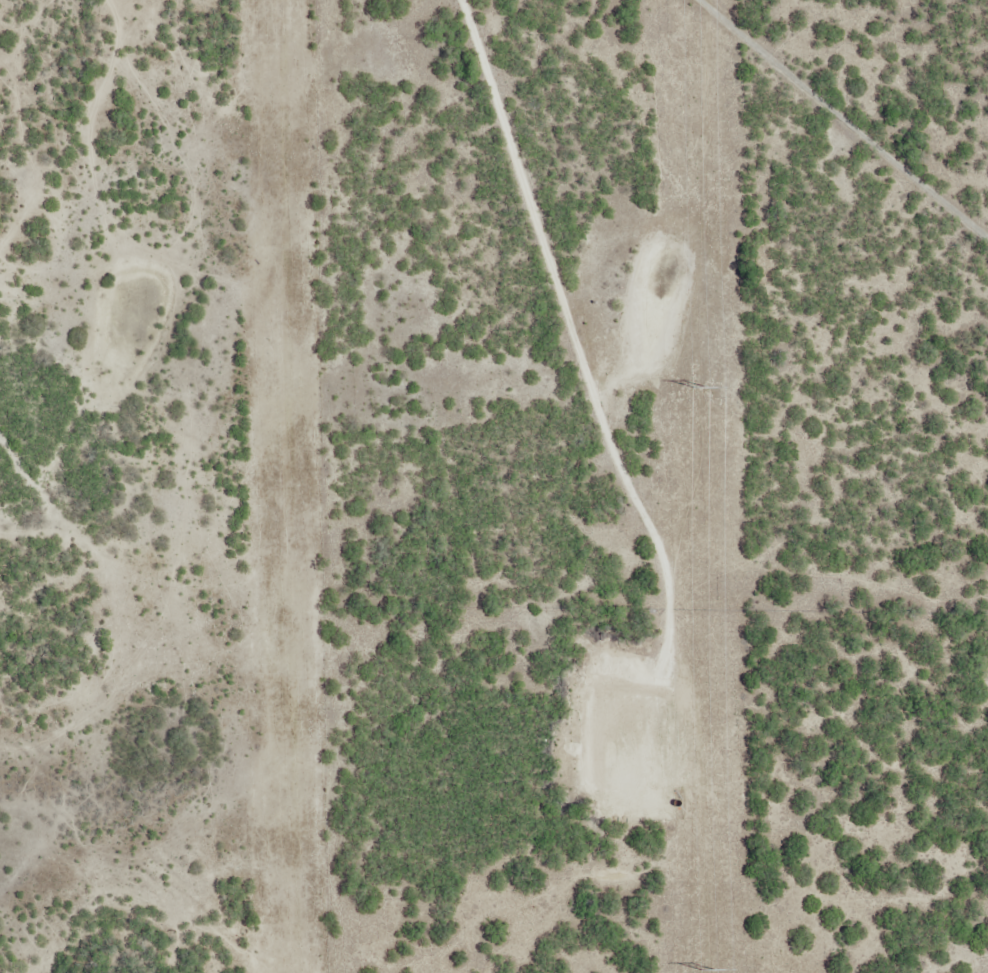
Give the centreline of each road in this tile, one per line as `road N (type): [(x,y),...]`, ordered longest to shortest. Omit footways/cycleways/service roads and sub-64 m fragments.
road 1 (residential): [(987,192),(772,0)]

